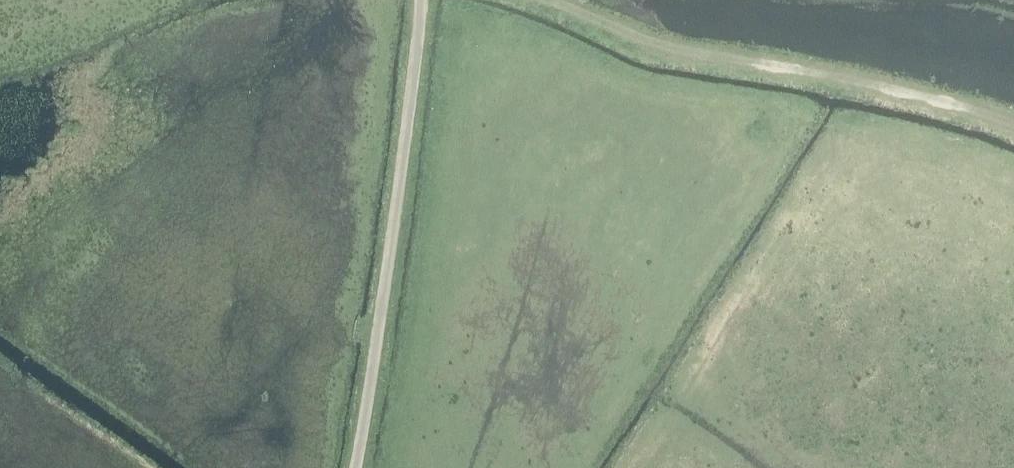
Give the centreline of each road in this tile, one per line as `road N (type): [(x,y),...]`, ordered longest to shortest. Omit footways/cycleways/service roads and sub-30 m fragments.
road 1 (track): [(553,0),(676,48),(862,82),(1013,124)]
road 2 (track): [(357,467),(419,0)]

